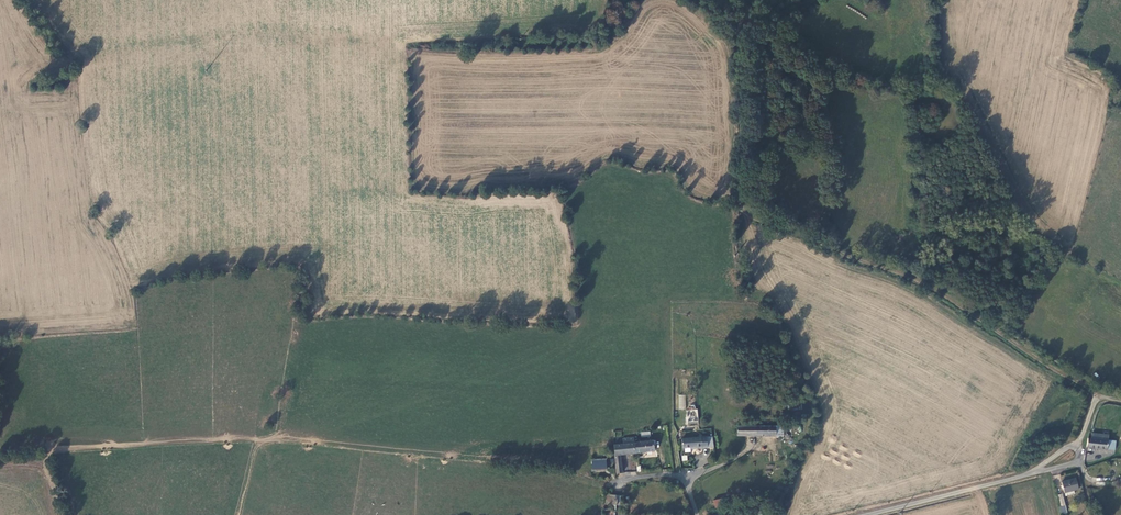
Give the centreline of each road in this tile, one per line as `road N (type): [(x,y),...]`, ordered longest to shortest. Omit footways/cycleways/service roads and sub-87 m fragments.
road 1 (unclassified): [(1030,474),(867,514)]

